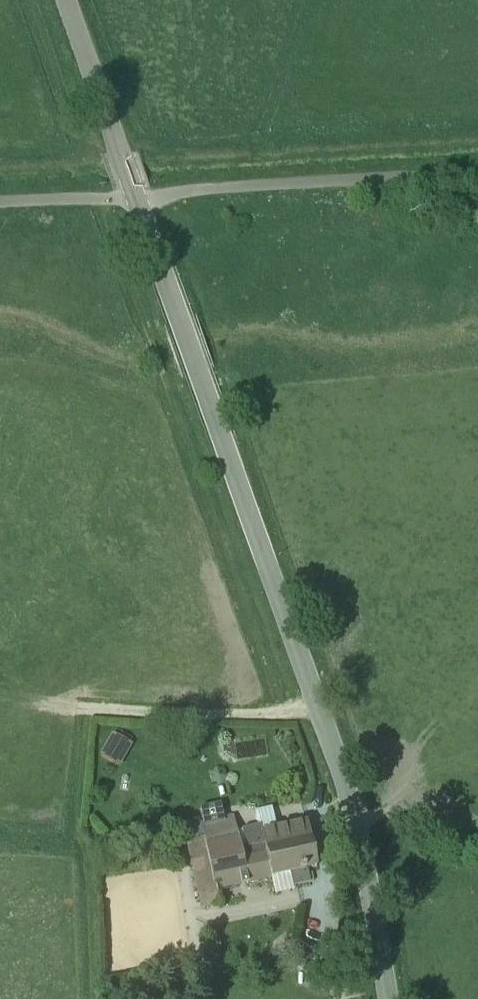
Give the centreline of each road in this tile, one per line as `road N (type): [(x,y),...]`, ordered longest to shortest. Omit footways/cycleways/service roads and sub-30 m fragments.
road 1 (unclassified): [(71,0),(277,569),(351,798)]
road 2 (track): [(477,171),(95,191)]
road 3 (track): [(93,865),(77,840),(84,711),(284,712)]
road 4 (tertiary): [(386,998),(351,798)]
road 5 (track): [(340,998),(316,808)]
road 6 (track): [(477,856),(351,798)]

